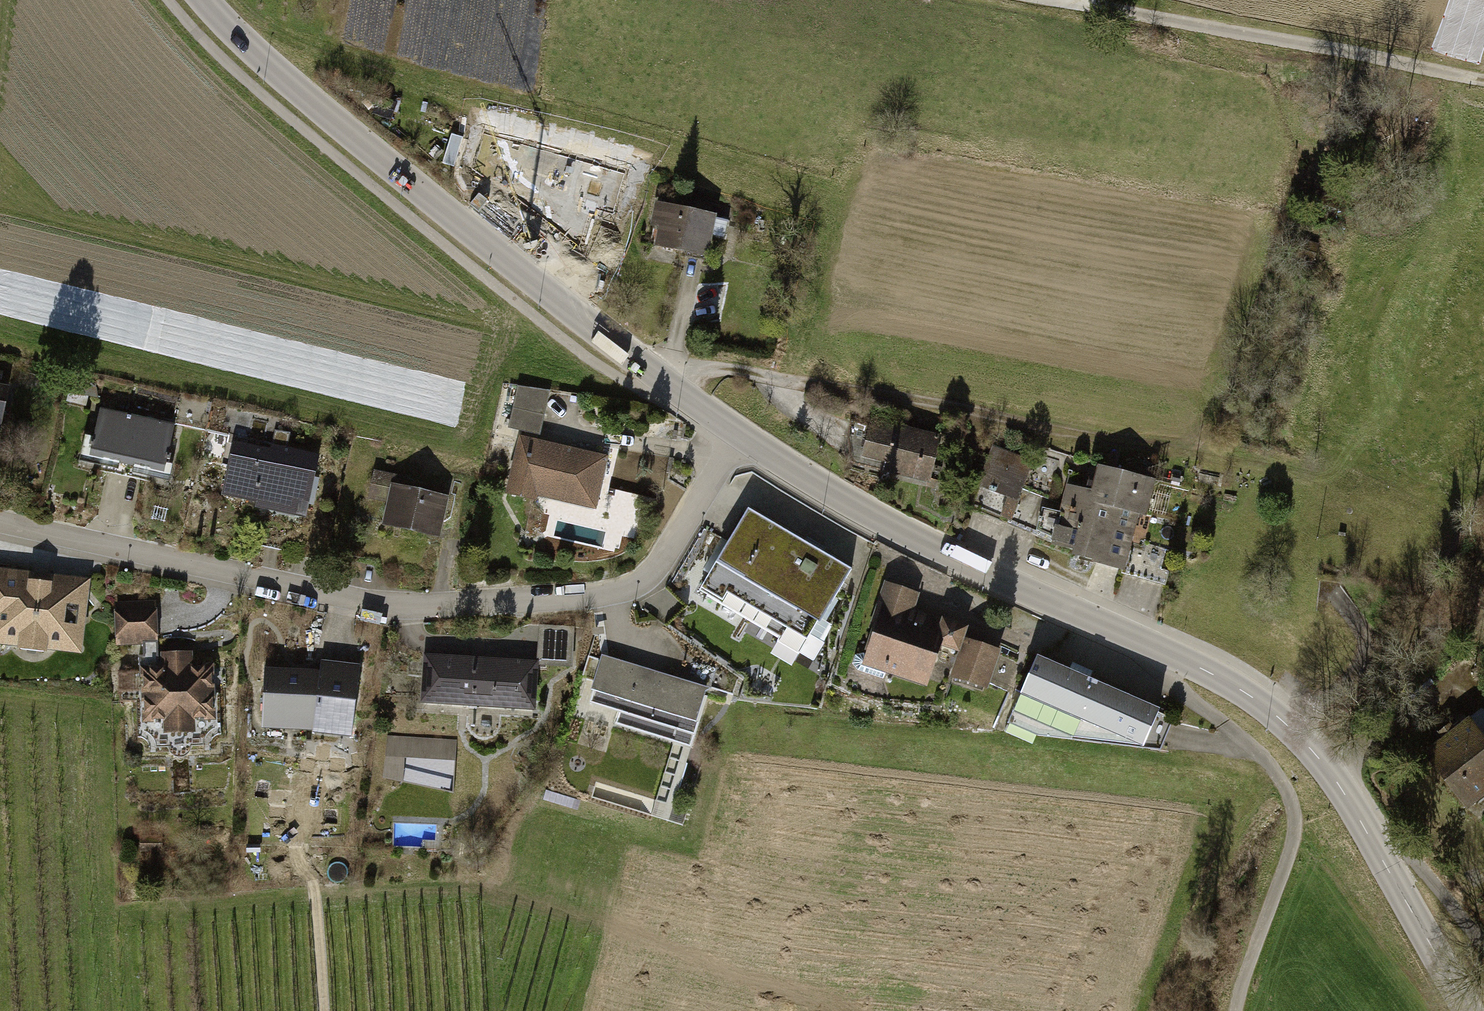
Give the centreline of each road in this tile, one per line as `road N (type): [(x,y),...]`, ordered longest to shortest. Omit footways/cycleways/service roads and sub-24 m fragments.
road 1 (tertiary): [(738,431),(959,560),(1212,674),(1273,710),(1349,800),(1470,1010)]
road 2 (residential): [(738,431),(669,551),(643,583),(609,594),(377,604),(0,524)]
road 3 (tertiary): [(205,0),(312,108),(573,314),(738,431)]
road 4 (track): [(672,360),(1296,476)]
road 5 (track): [(1236,1010),(1297,820),(1281,775),(1136,639)]
road 6 (track): [(1054,0),(1483,72)]

